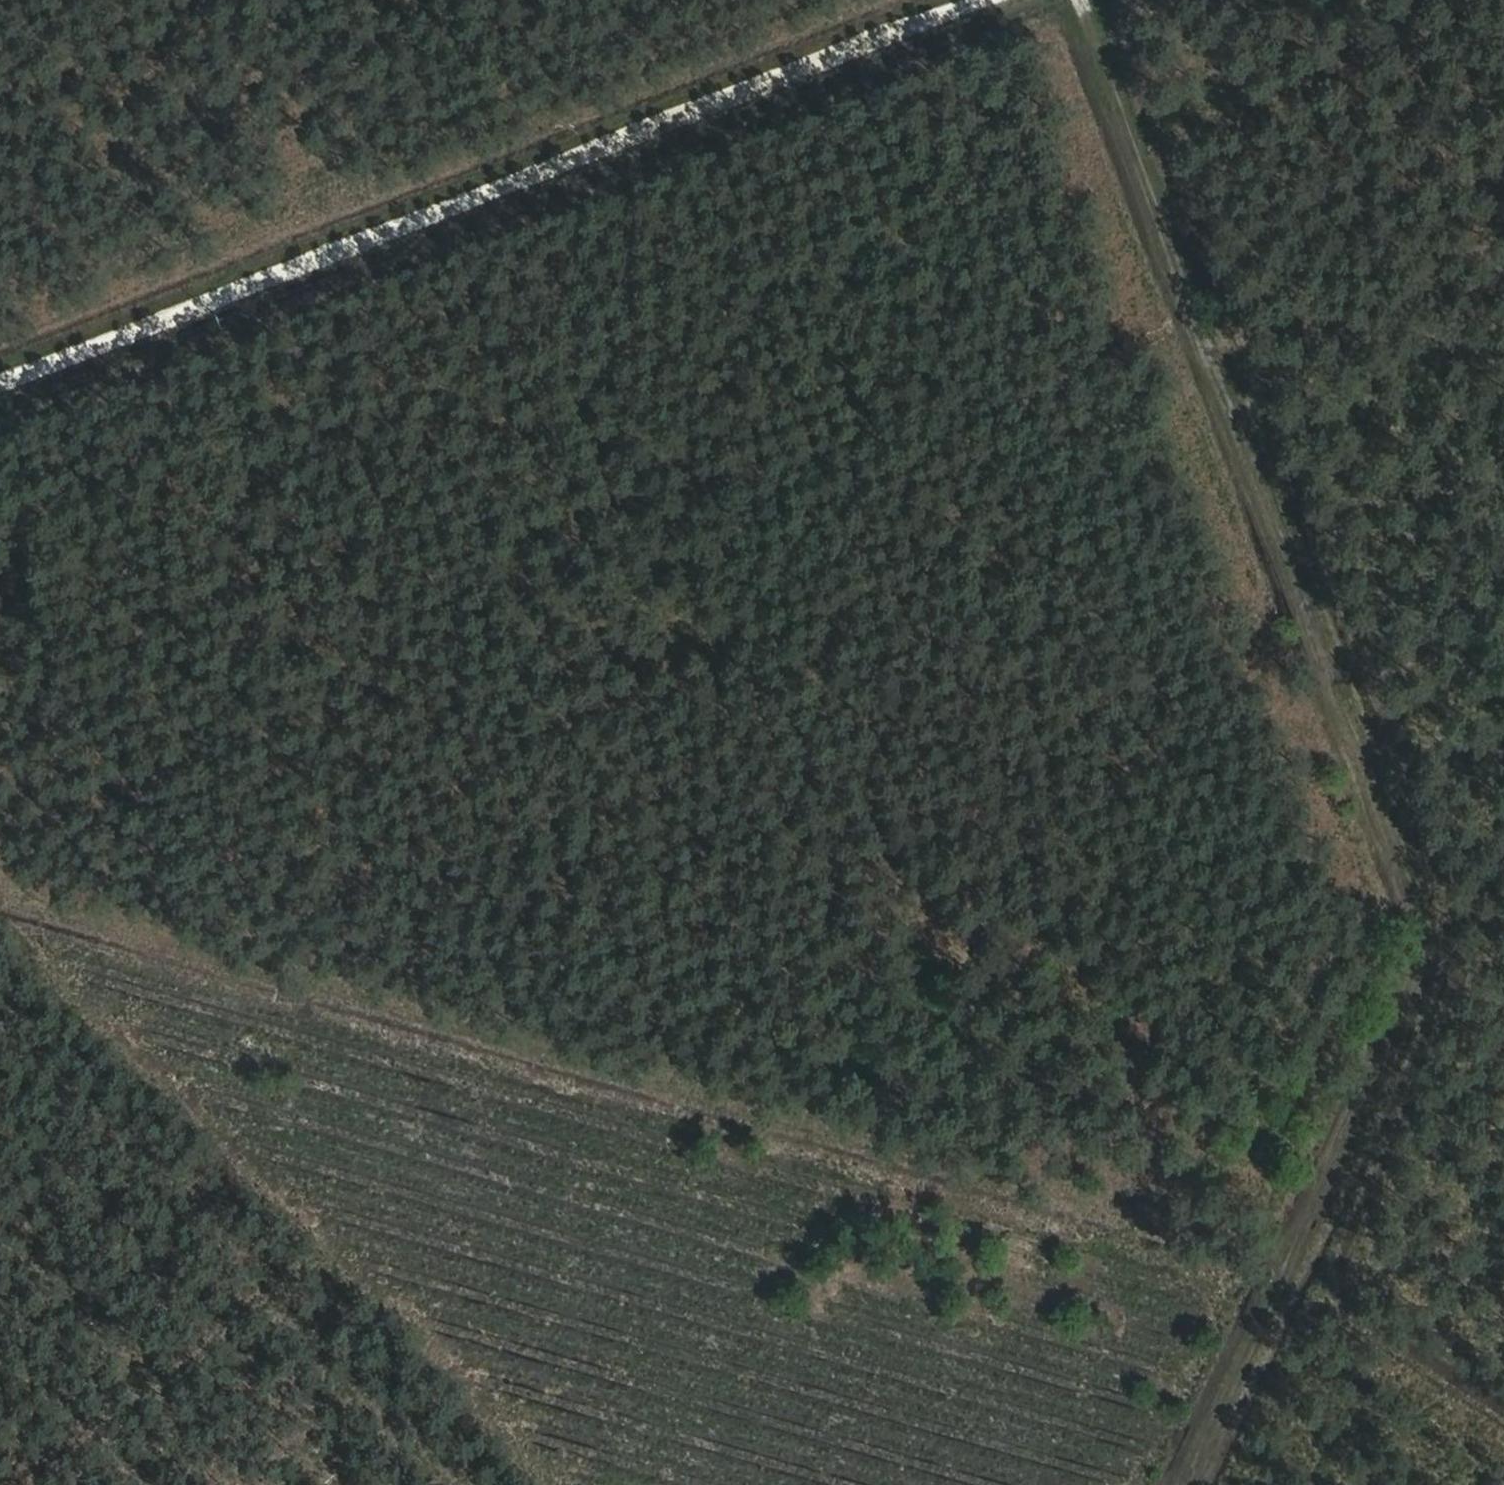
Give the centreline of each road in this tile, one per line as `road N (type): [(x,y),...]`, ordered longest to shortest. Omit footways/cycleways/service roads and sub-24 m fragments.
road 1 (track): [(0,396),(1005,0)]
road 2 (track): [(1440,998),(1072,0)]
road 3 (track): [(1440,998),(1173,1484)]

